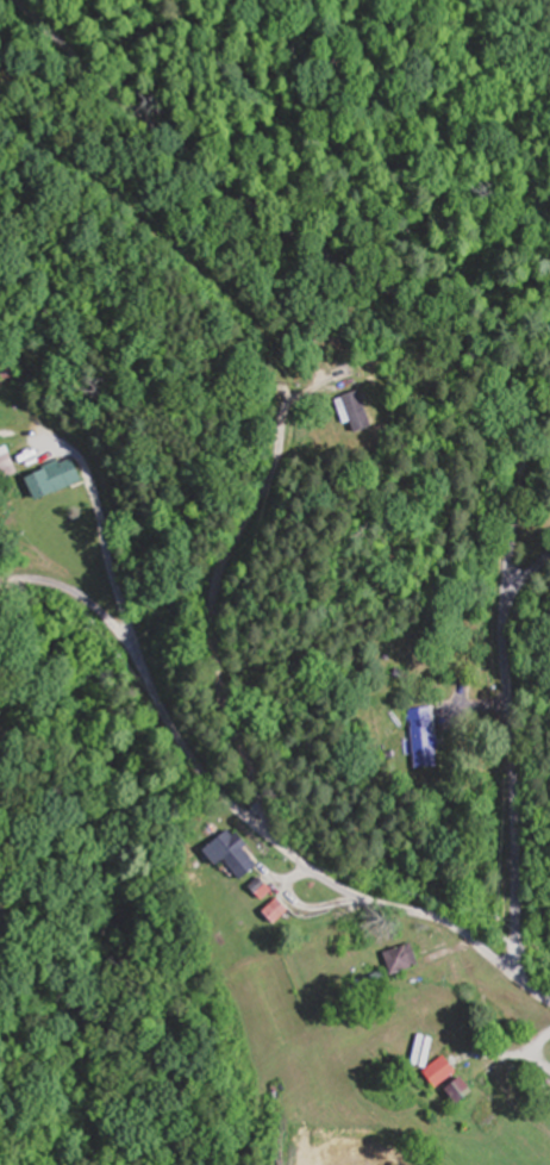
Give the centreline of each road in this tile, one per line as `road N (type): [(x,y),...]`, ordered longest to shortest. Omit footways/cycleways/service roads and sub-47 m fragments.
road 1 (residential): [(21,0),(151,127),(251,207),(456,328),(510,380),(526,434),(504,644),(515,978)]
road 2 (residential): [(0,597),(39,580),(75,594),(111,623),(194,759),(262,830),(354,896),(450,927),(549,1001)]
road 3 (residential): [(96,611),(0,384)]

